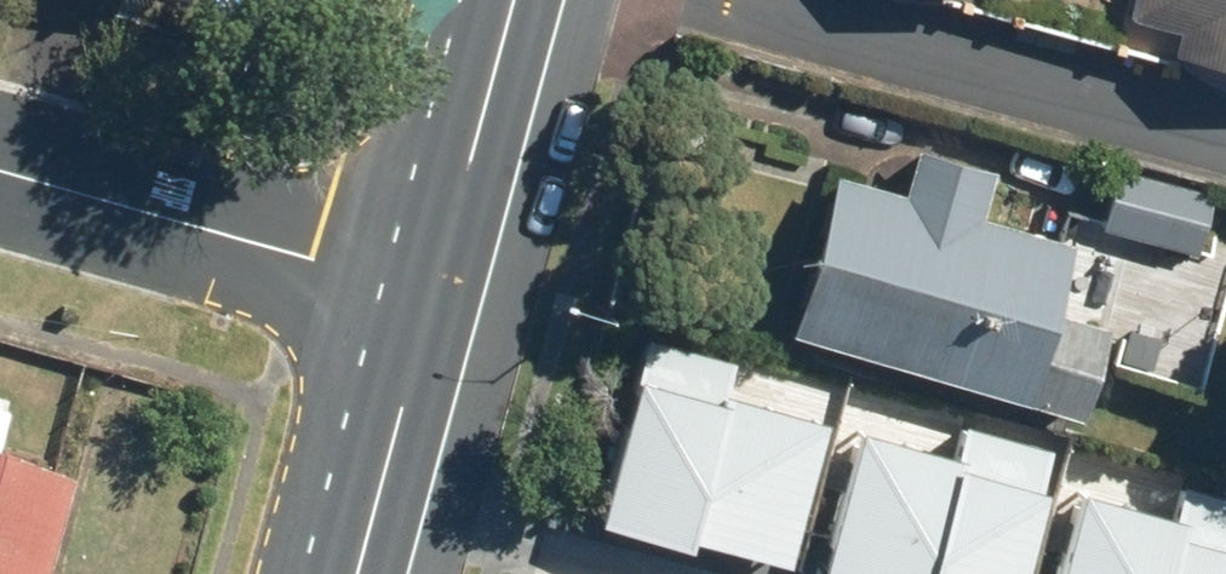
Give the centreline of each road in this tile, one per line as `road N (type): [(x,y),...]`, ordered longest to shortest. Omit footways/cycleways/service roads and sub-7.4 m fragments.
road 1 (residential): [(0,175),(435,296)]
road 2 (primary): [(514,0),(435,296)]
road 3 (primary): [(435,296),(357,573)]

